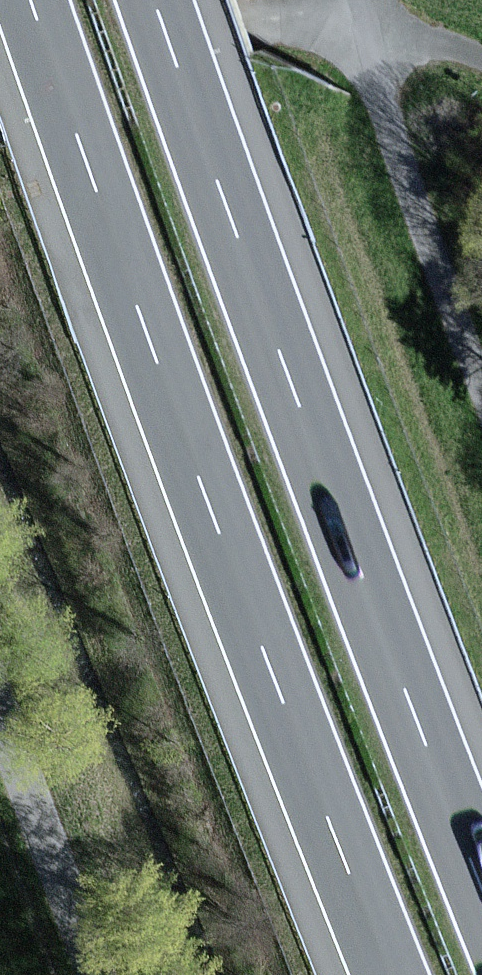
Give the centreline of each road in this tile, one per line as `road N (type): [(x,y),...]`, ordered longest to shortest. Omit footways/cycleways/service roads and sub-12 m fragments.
road 1 (motorway): [(28,0),(221,540),(389,974)]
road 2 (motorway): [(481,886),(156,0)]
road 3 (unclassified): [(358,23),(481,389)]
road 4 (unclassified): [(102,974),(0,703)]
road 5 (unclassified): [(0,104),(239,24)]
road 6 (unclassified): [(481,59),(358,23)]

